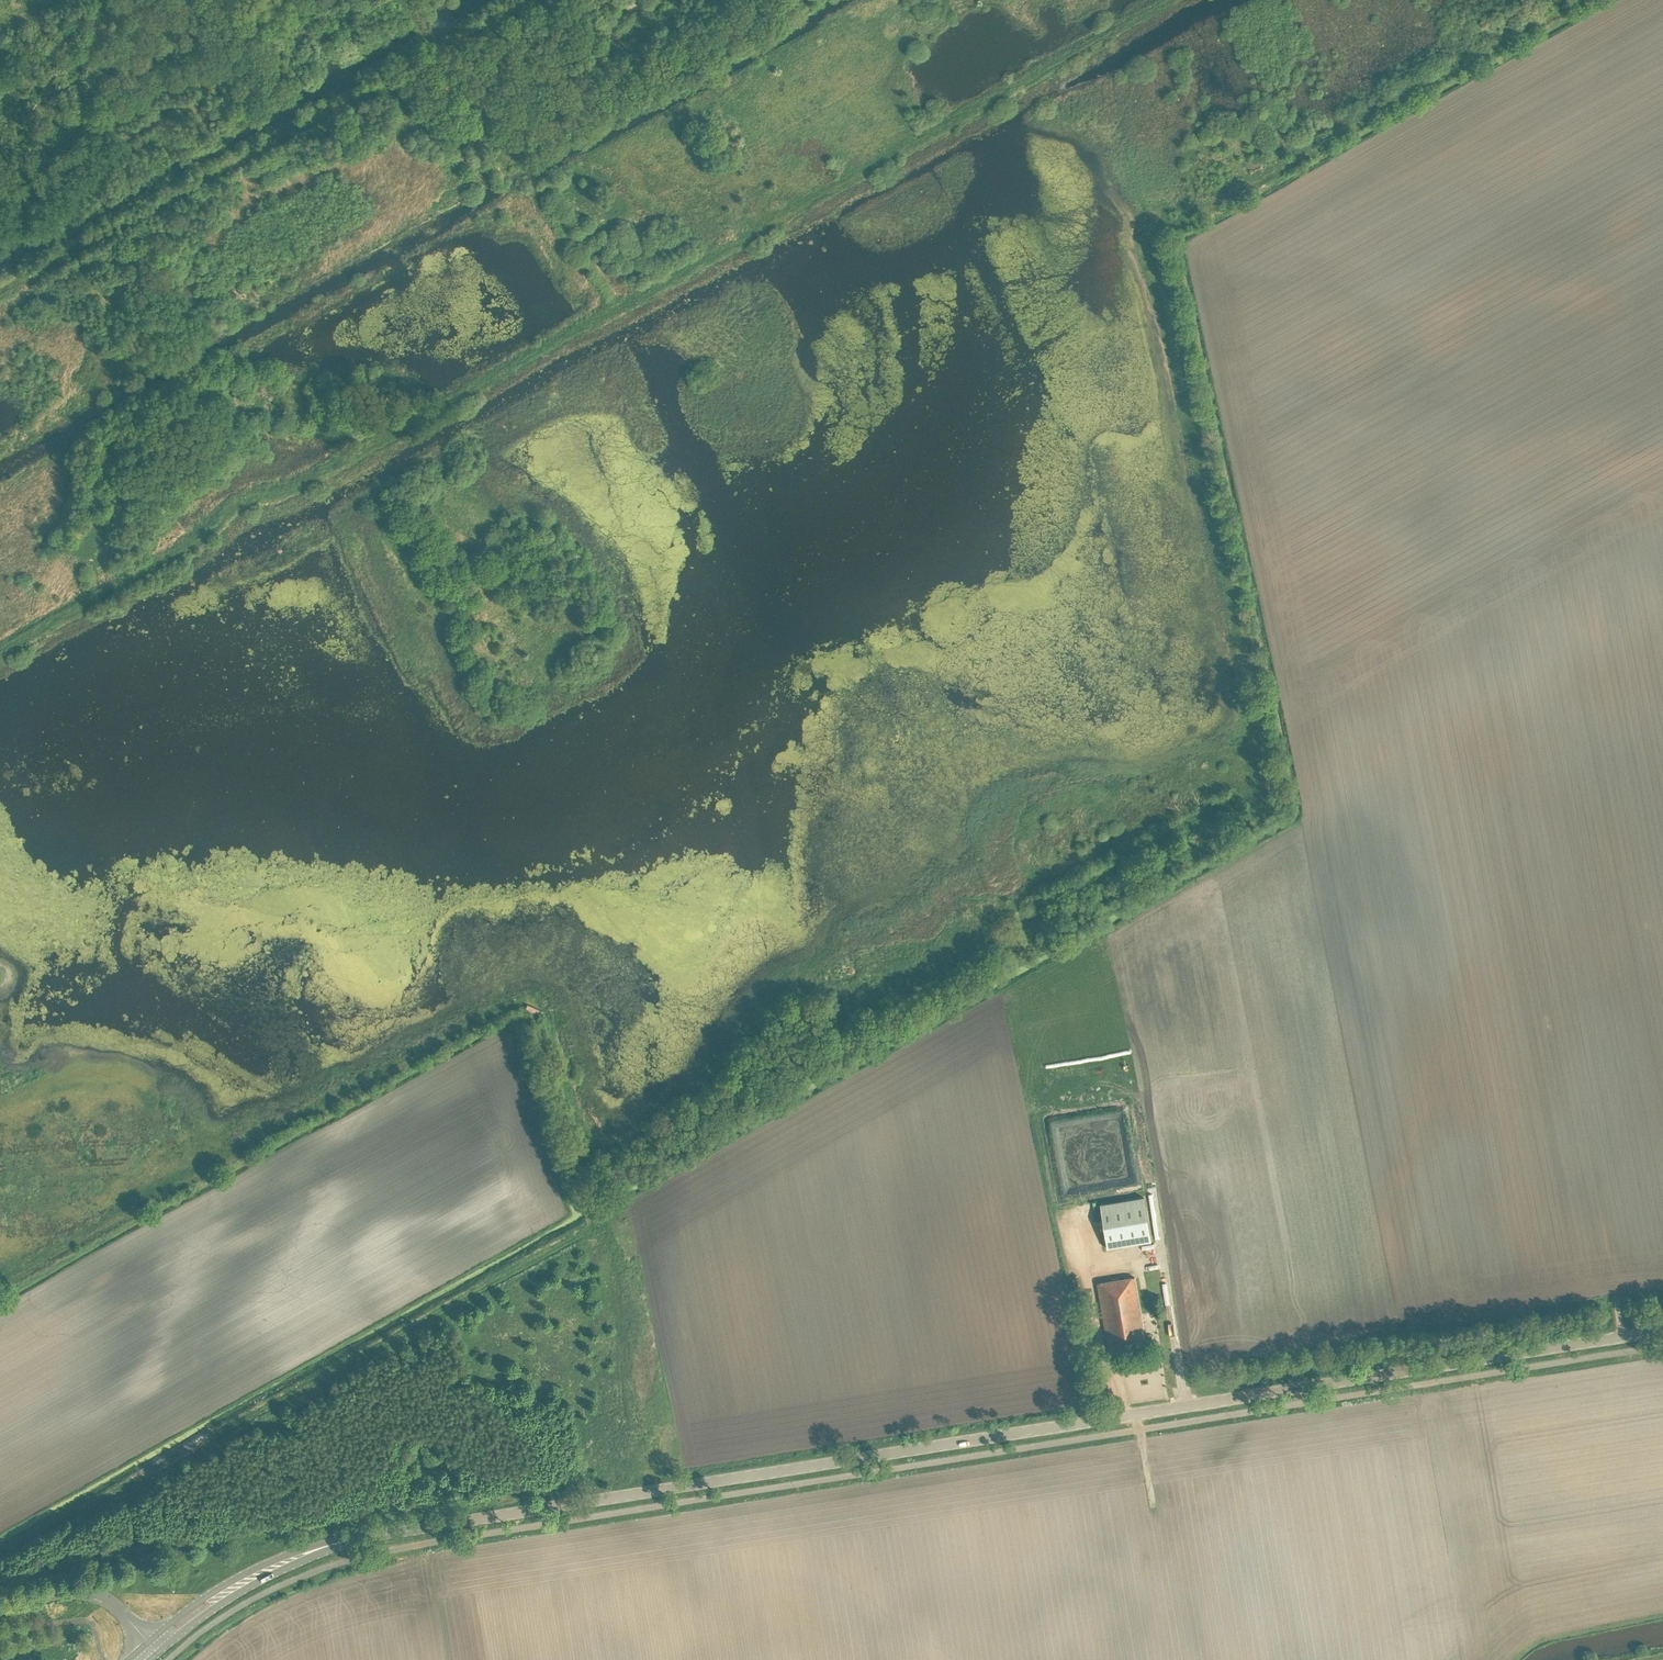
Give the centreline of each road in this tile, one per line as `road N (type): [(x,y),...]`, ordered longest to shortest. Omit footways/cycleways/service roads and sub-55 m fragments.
road 1 (secondary): [(152,1646),(257,1572),(353,1536),(1662,1335)]
road 2 (residential): [(0,1604),(65,1591),(98,1594),(152,1646)]

